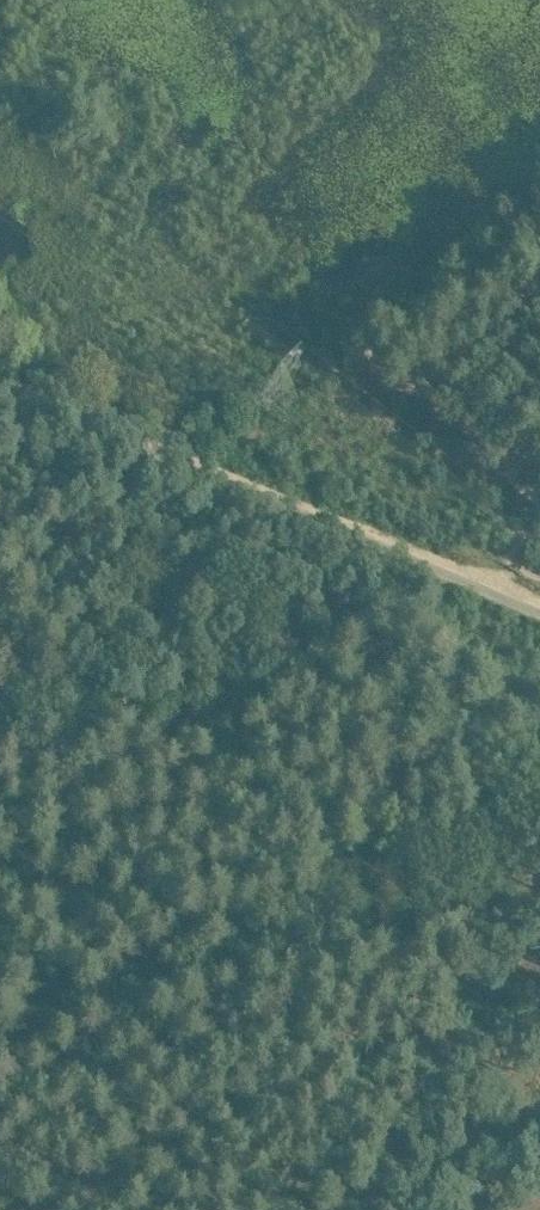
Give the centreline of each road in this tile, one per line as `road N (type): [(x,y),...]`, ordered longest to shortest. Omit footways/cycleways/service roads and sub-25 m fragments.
road 1 (track): [(0,378),(539,601)]
road 2 (track): [(423,568),(0,708)]

